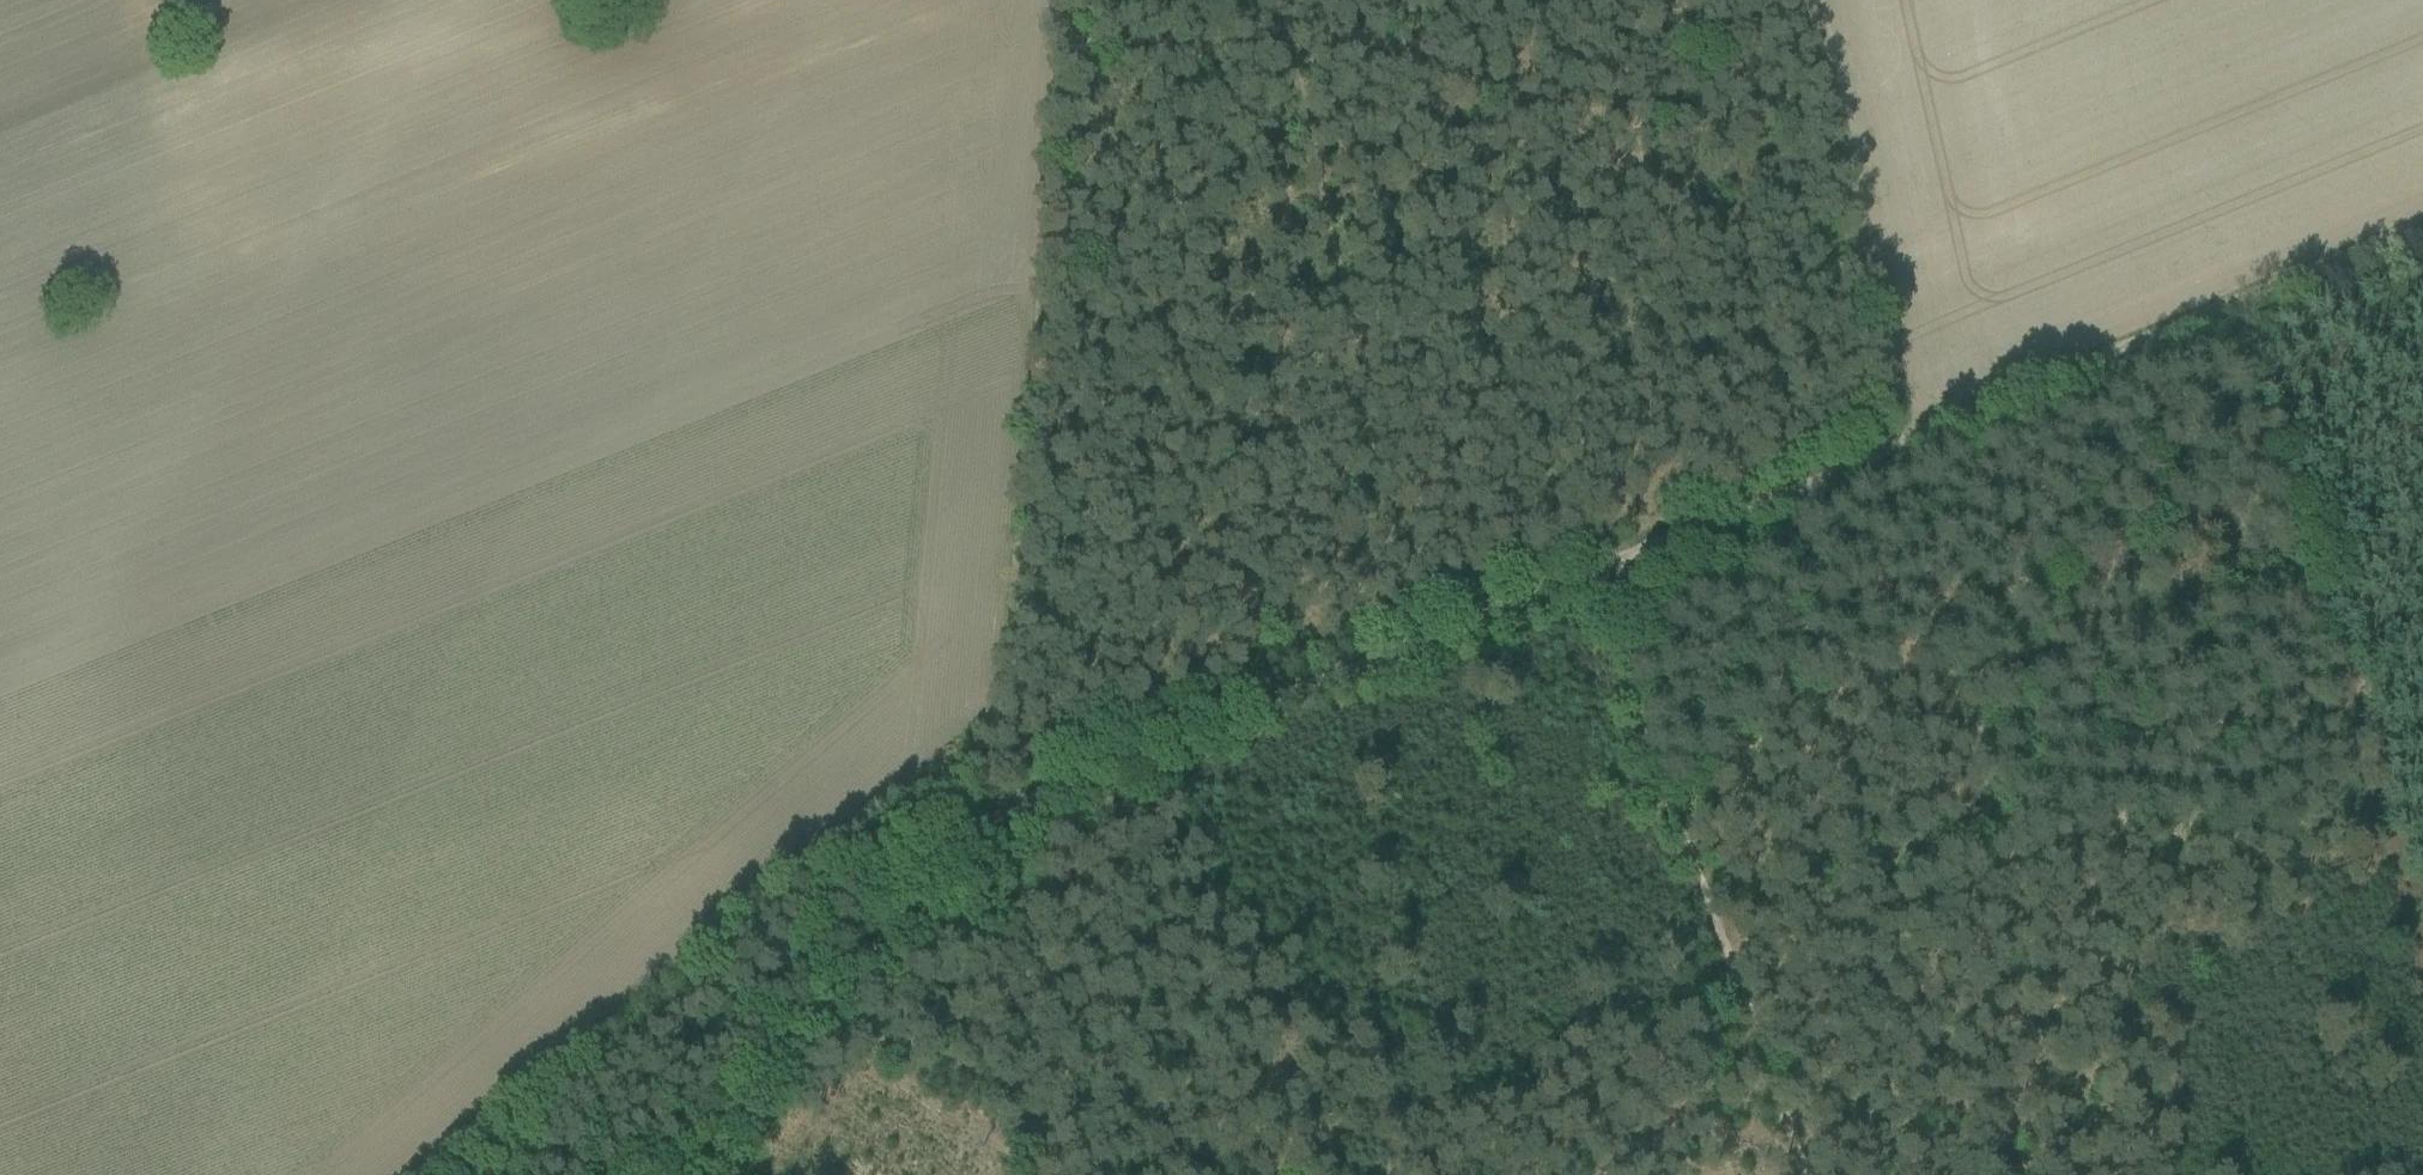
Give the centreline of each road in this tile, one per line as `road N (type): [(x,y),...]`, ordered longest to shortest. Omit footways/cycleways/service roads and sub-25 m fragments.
road 1 (track): [(1594,572),(973,817),(687,1174)]
road 2 (track): [(2422,235),(1594,572)]
road 3 (track): [(1594,572),(1758,1075)]
road 4 (track): [(1758,1075),(1612,1174)]

